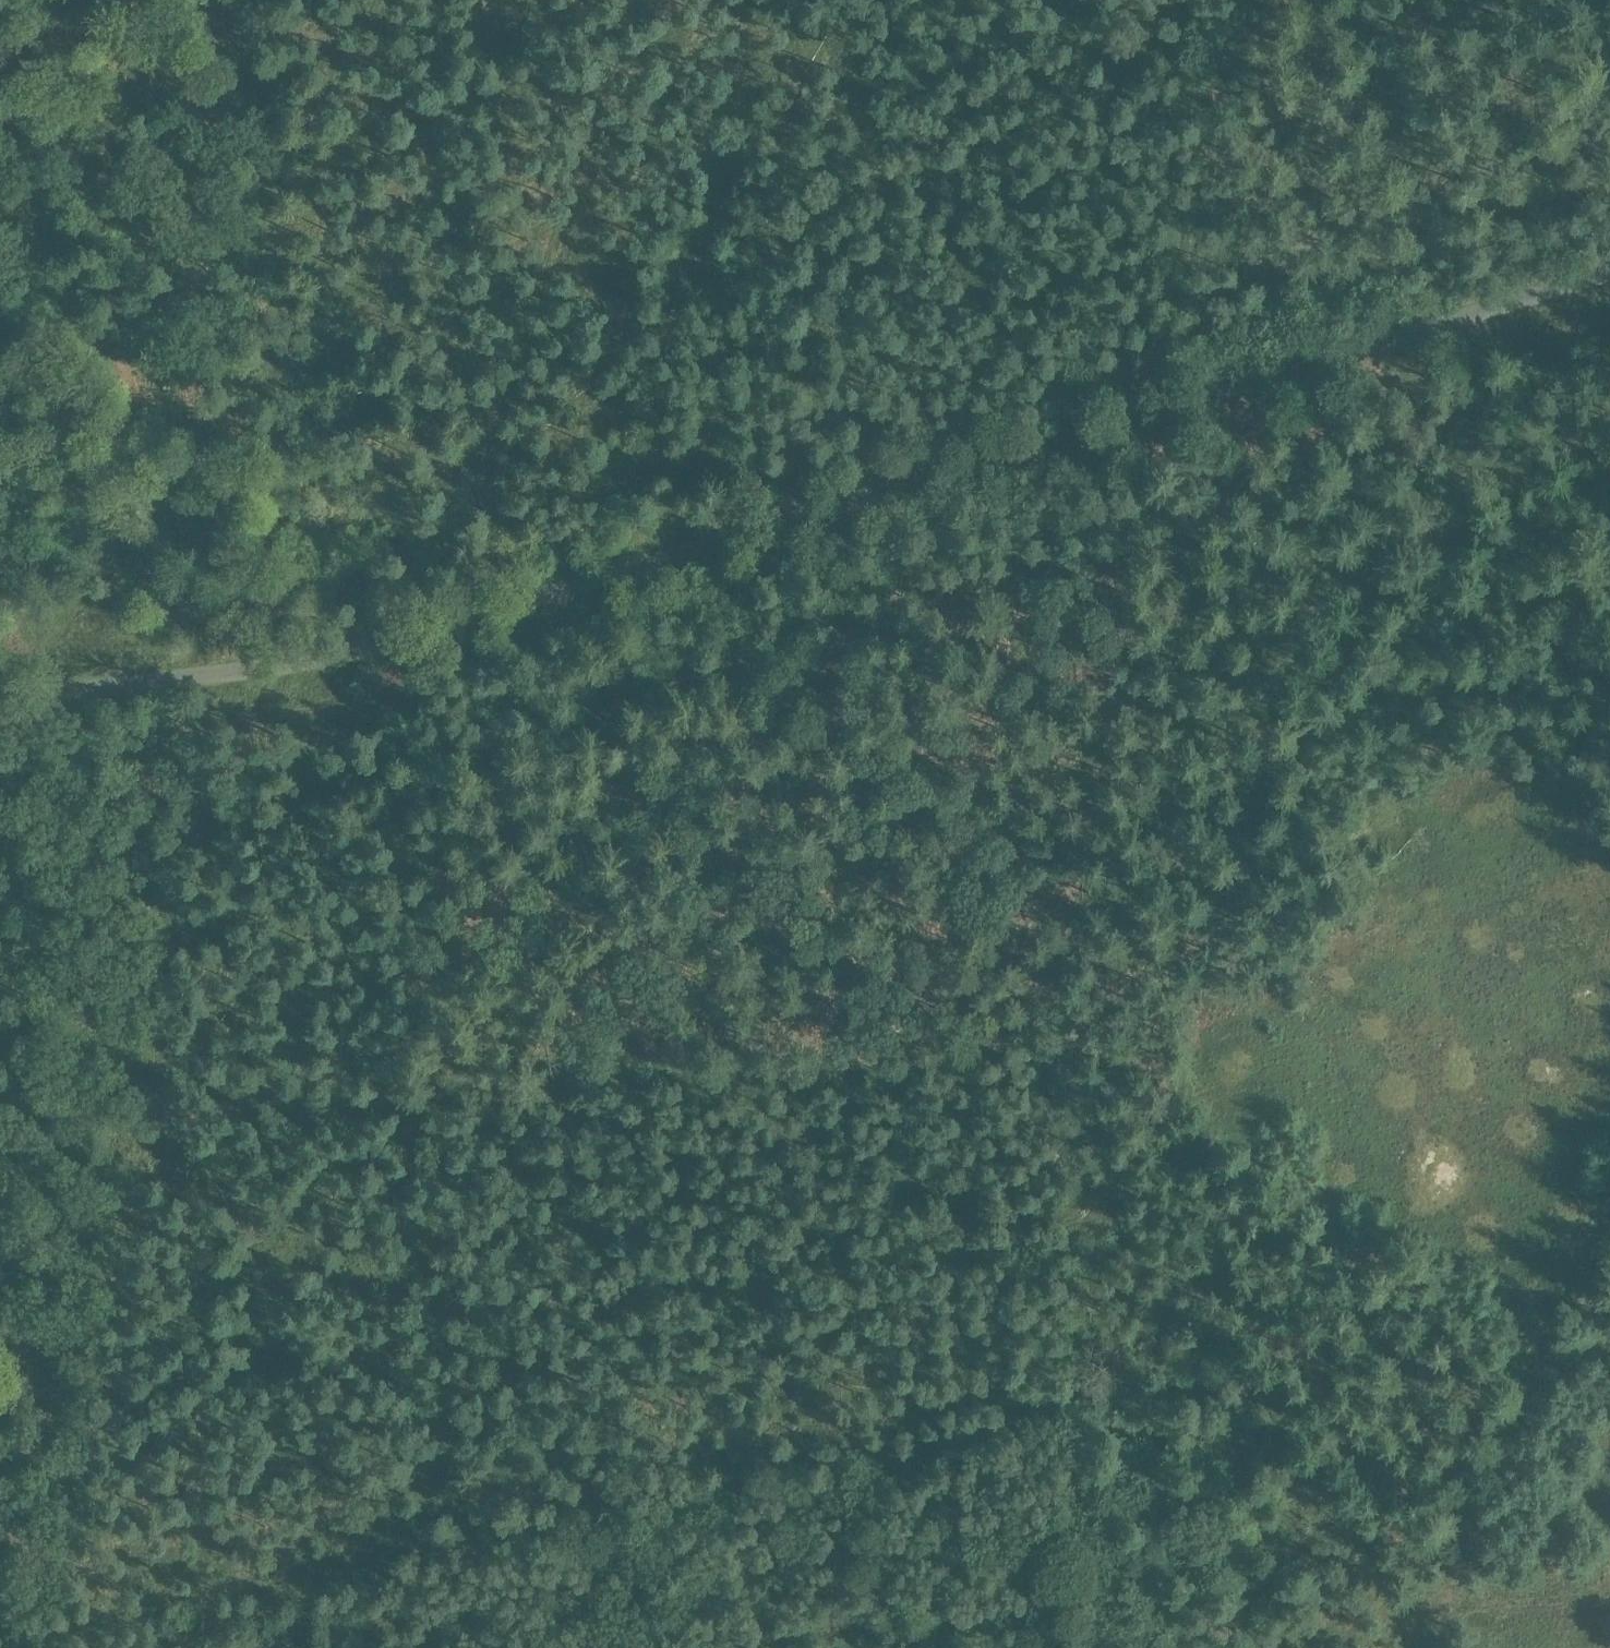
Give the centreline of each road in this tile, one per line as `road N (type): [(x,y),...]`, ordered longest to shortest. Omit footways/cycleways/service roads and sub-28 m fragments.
road 1 (unclassified): [(0,700),(293,663),(474,619),(1609,271)]

